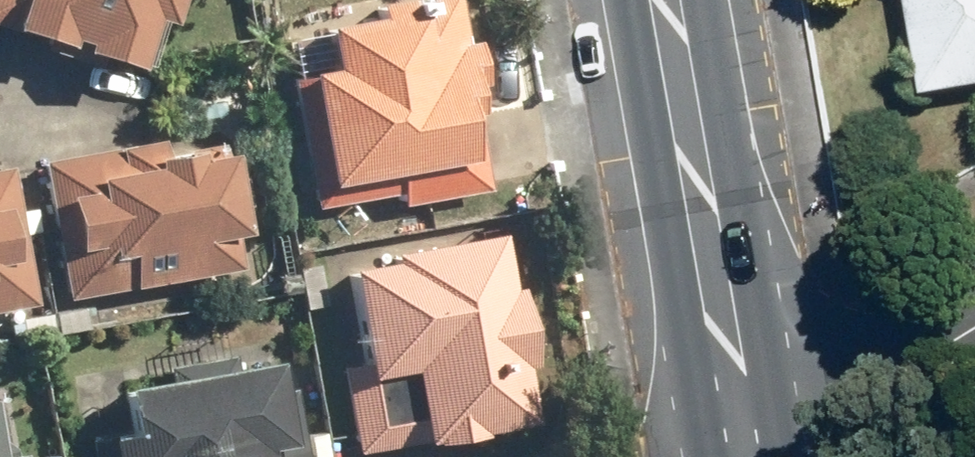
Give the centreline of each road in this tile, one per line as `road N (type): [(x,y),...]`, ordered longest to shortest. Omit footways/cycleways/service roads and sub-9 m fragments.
road 1 (secondary): [(667,0),(744,439)]
road 2 (residential): [(974,332),(849,410),(744,439)]

